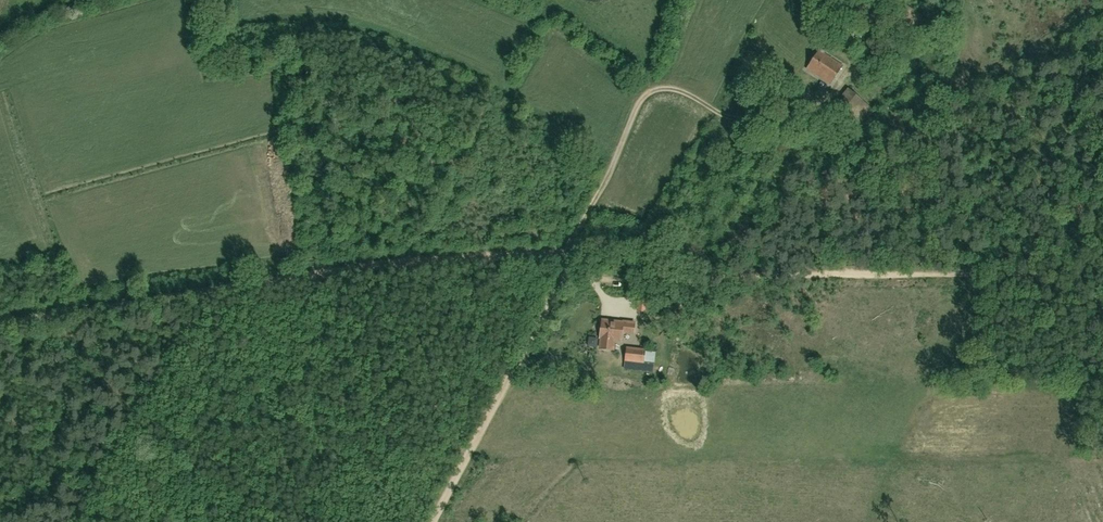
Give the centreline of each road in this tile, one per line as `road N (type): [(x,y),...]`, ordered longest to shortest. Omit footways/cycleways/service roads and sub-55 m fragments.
road 1 (track): [(567,258),(421,262),(0,324)]
road 2 (track): [(563,271),(687,280),(1102,273)]
road 3 (track): [(567,258),(650,93),(679,91),(737,118),(818,102),(871,55),(887,0)]
road 4 (track): [(432,521),(563,271)]

